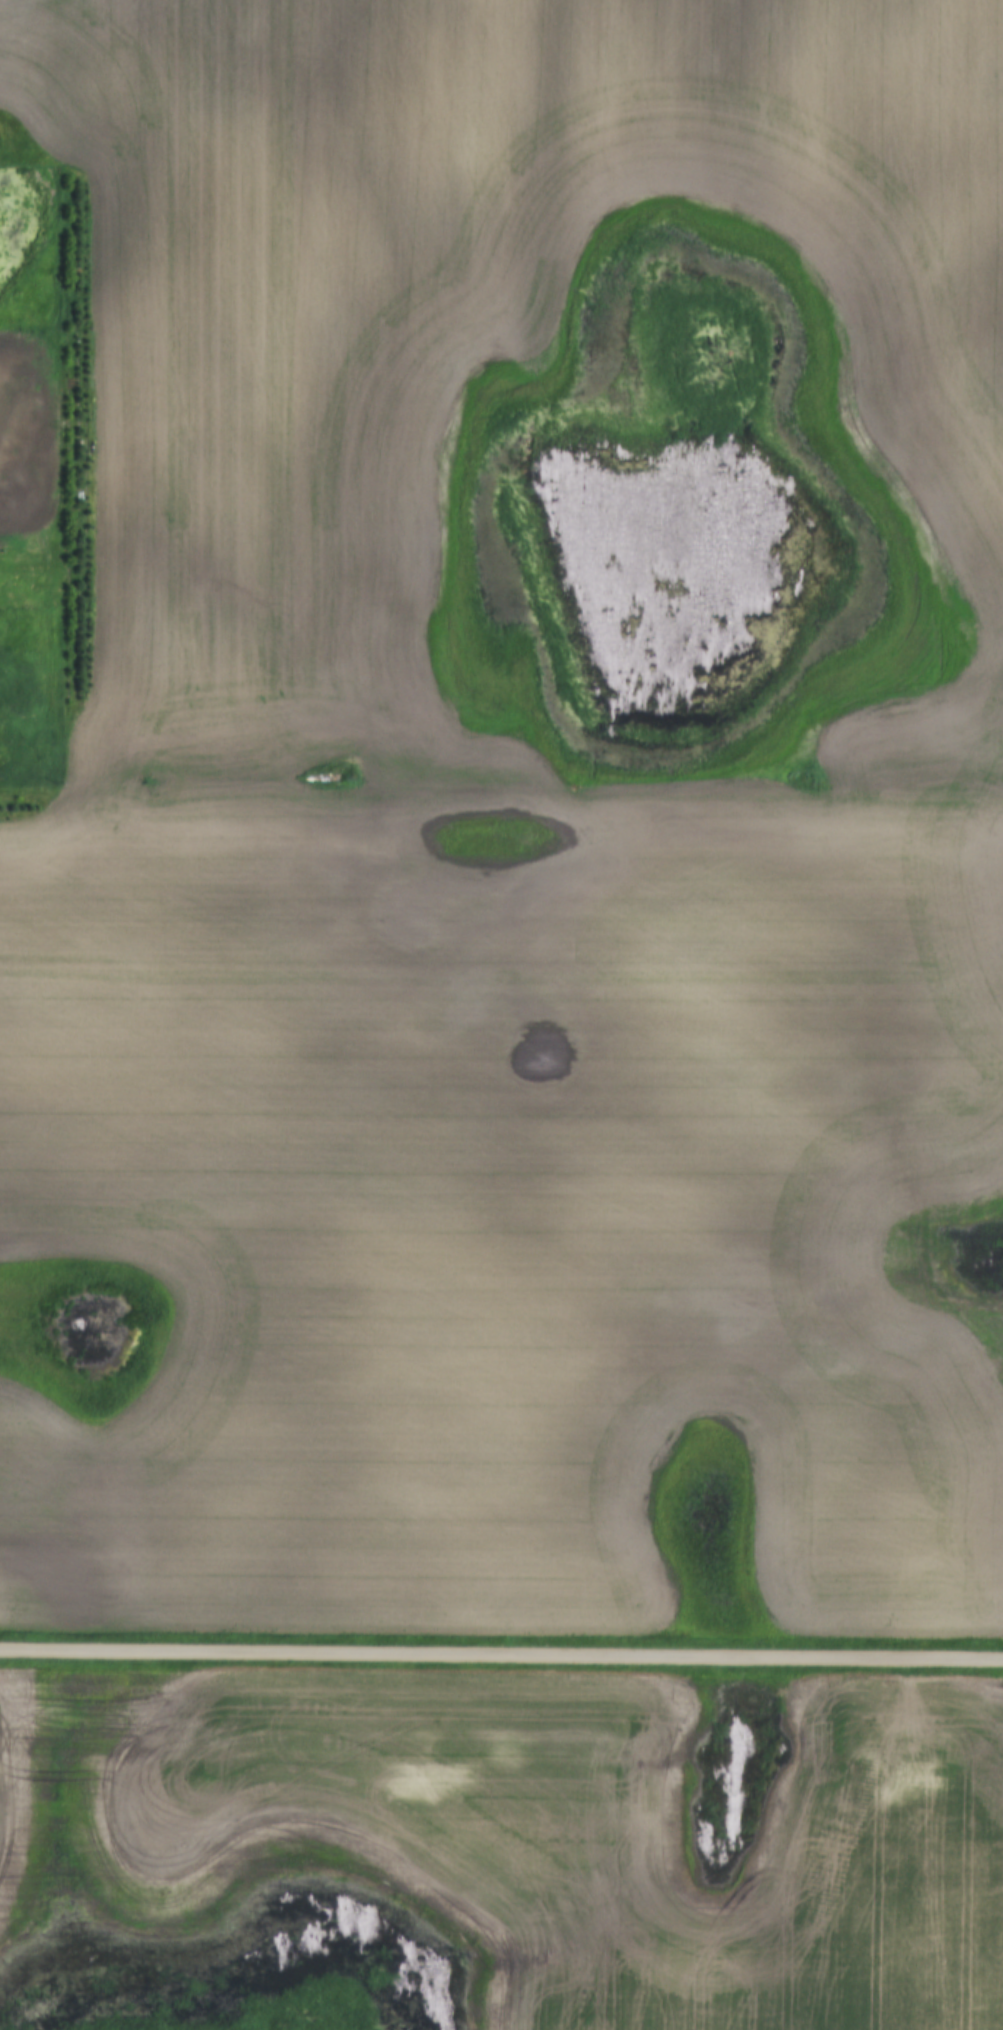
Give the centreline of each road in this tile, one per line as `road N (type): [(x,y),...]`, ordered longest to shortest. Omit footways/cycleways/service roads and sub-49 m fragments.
road 1 (residential): [(1002,1660),(0,1652)]

